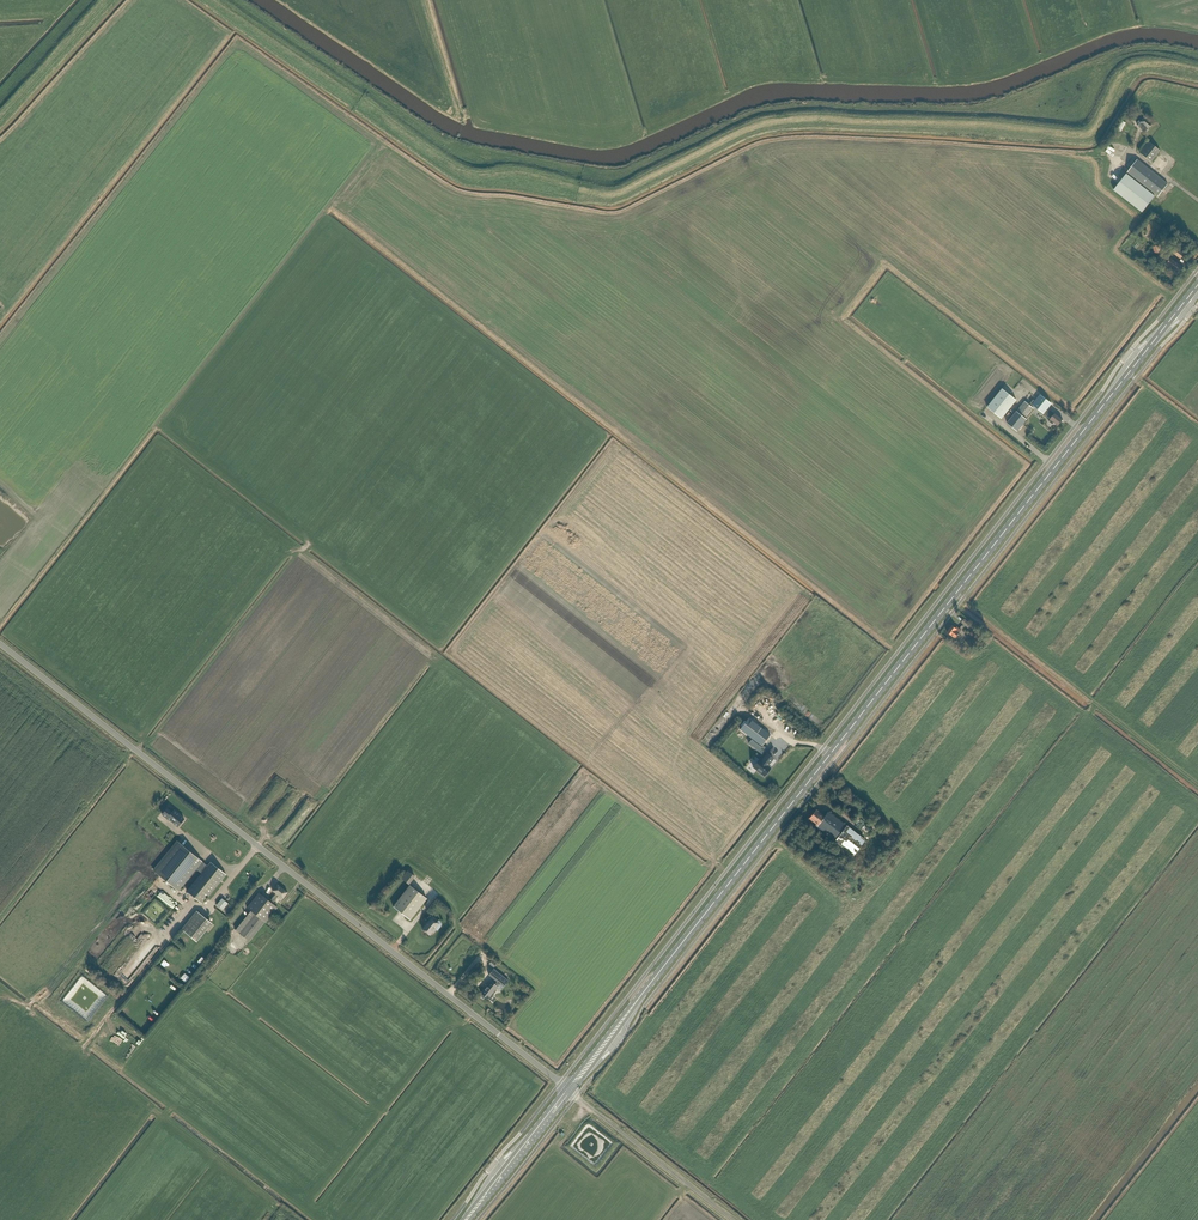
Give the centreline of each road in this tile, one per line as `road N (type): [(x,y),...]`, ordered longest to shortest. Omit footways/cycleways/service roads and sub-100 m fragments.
road 1 (secondary): [(570,1090),(1197,287)]
road 2 (tertiary): [(570,1090),(0,643)]
road 3 (unclassified): [(733,1219),(570,1090)]
road 4 (secondary): [(467,1219),(570,1090)]

